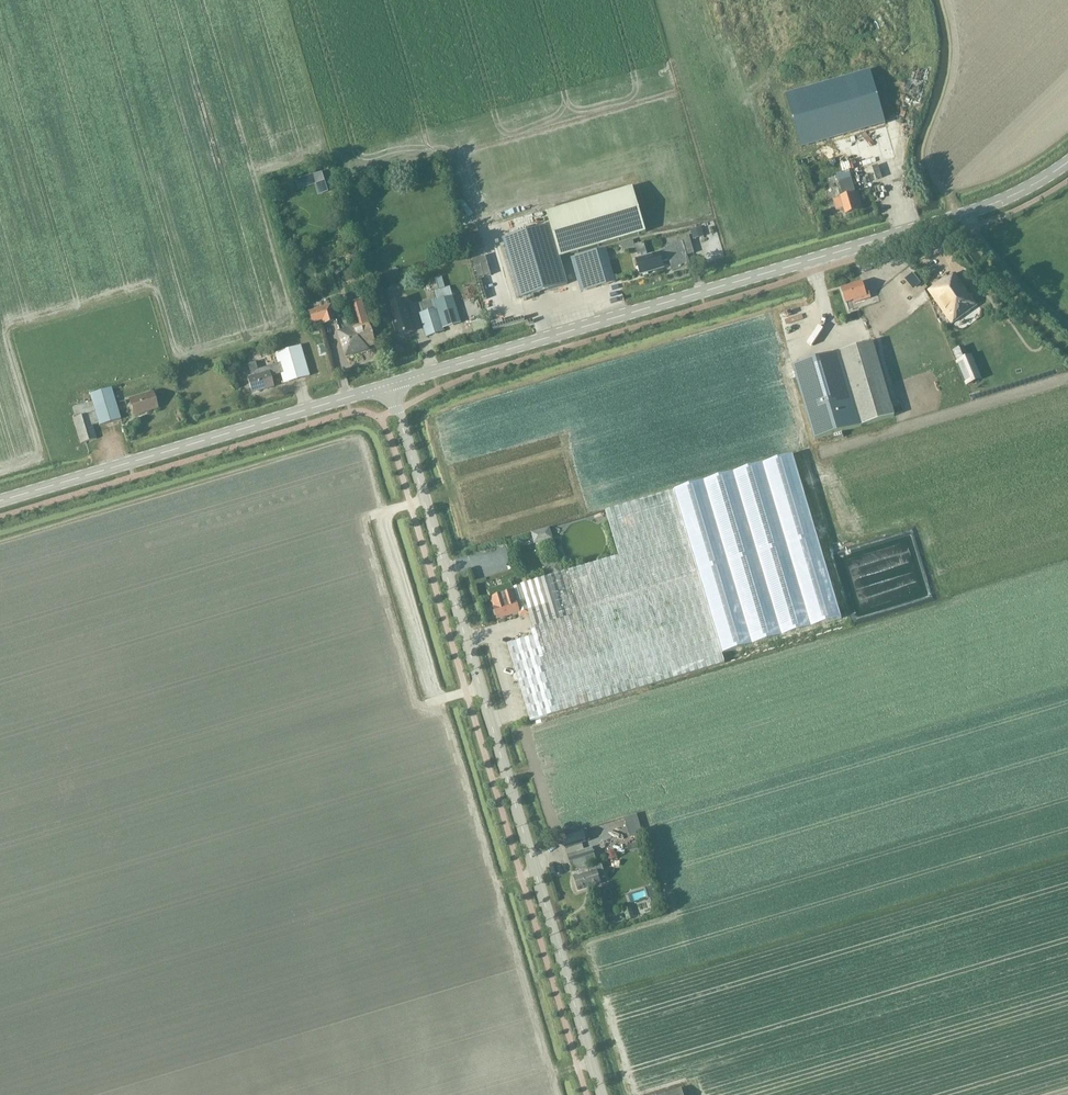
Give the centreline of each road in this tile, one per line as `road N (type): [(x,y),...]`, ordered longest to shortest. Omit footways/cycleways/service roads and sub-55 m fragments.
road 1 (tertiary): [(601,1094),(388,385)]
road 2 (tertiary): [(388,385),(961,215),(1067,161)]
road 3 (tertiary): [(0,502),(388,385)]

